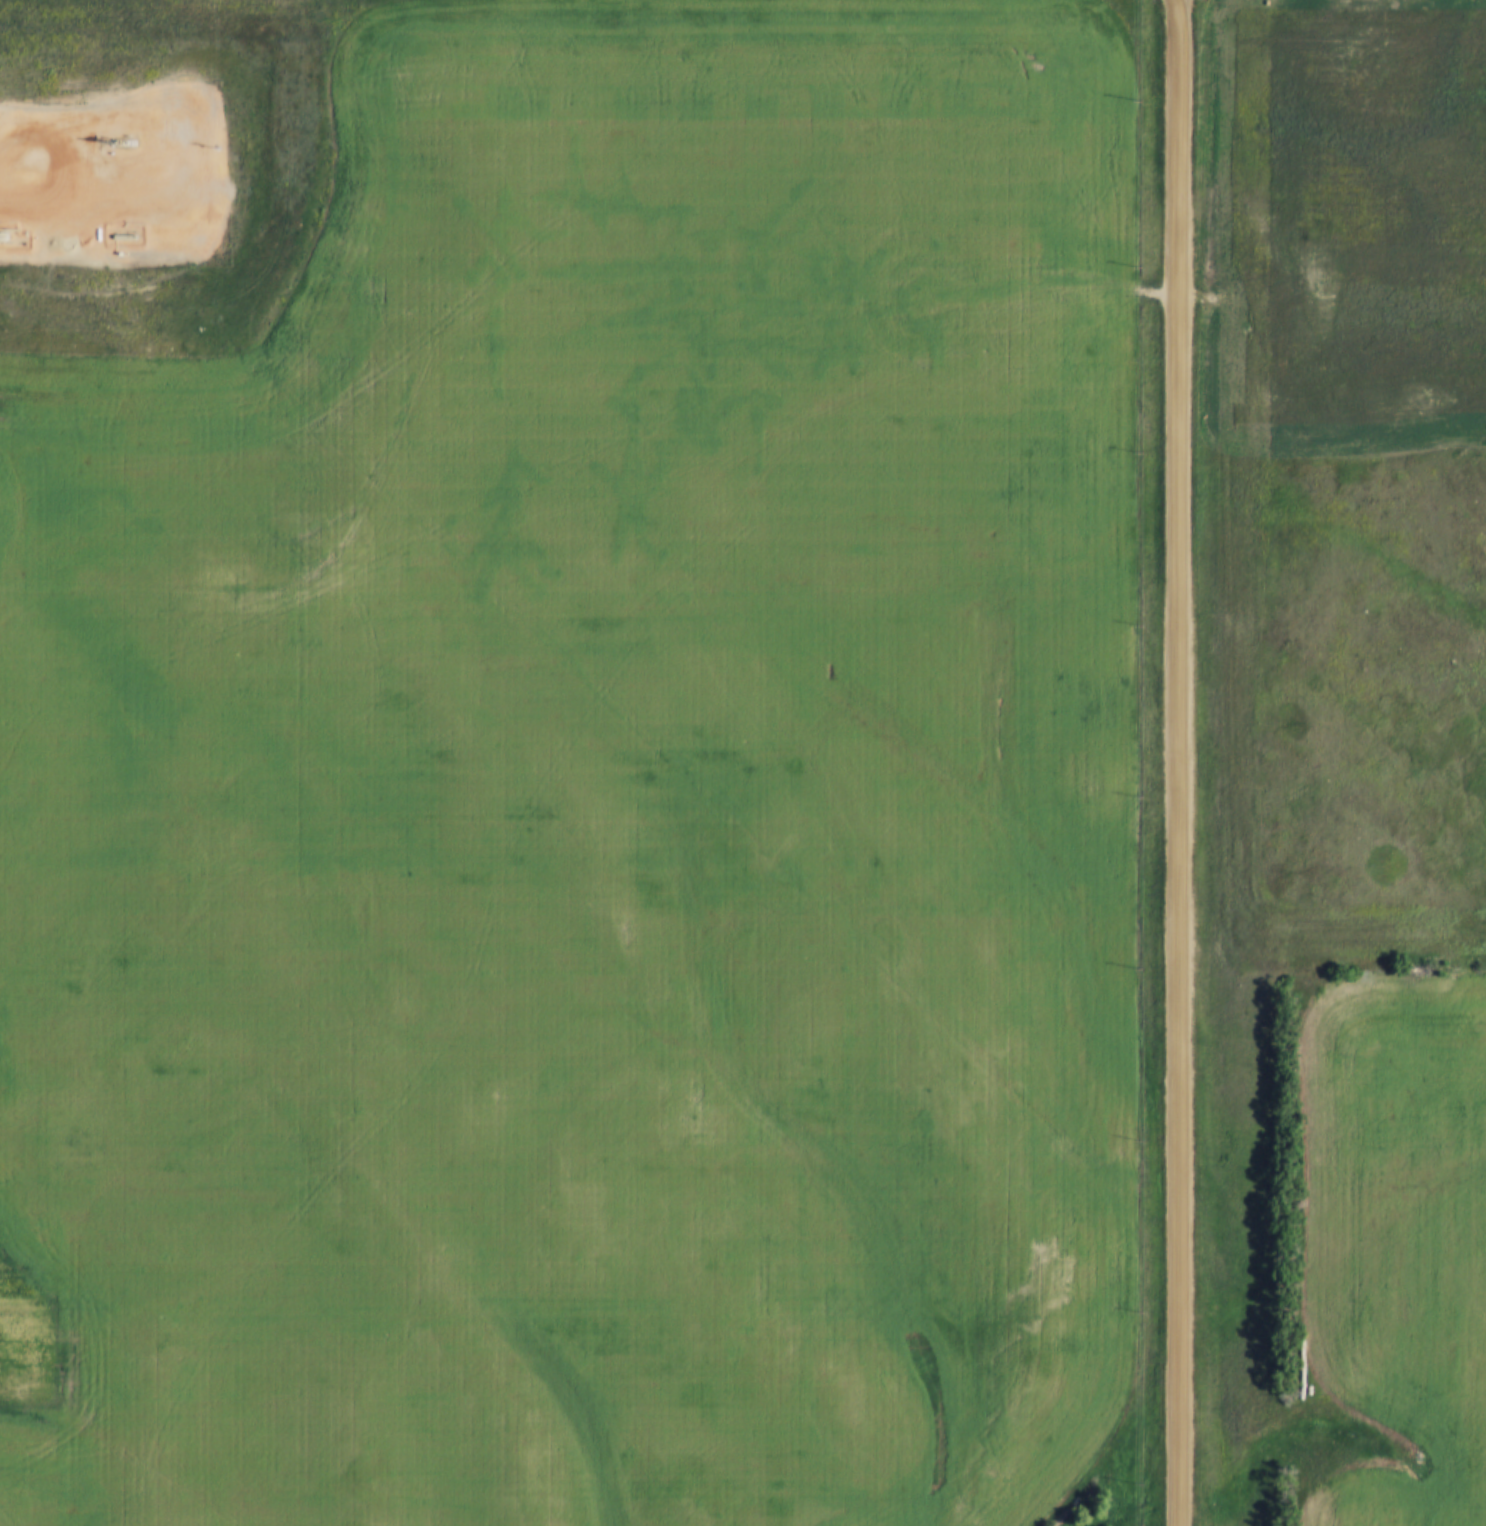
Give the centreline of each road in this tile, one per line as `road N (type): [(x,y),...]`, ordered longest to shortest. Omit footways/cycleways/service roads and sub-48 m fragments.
road 1 (residential): [(1177,0),(1182,1525)]

